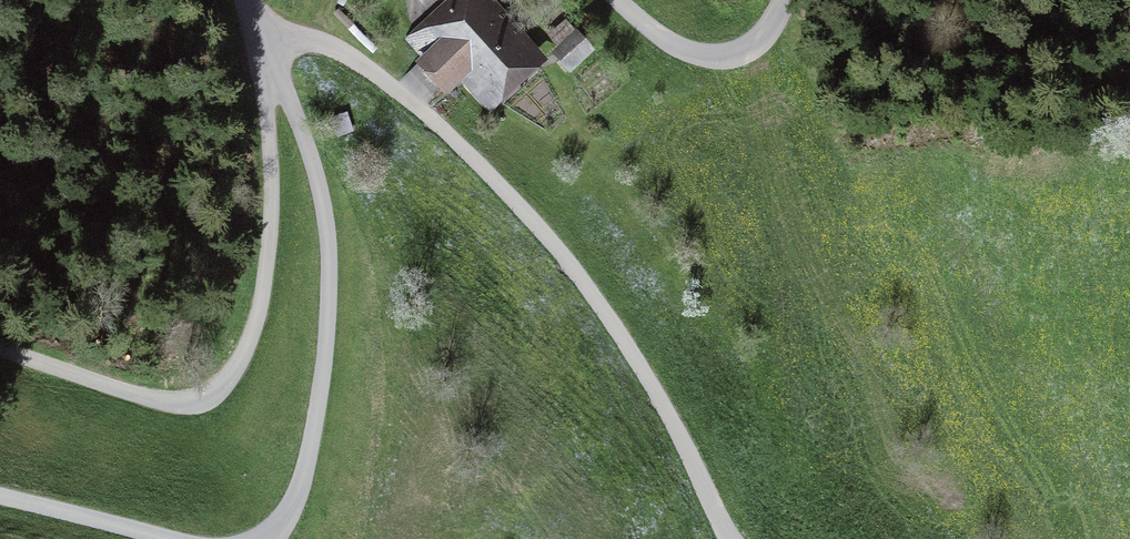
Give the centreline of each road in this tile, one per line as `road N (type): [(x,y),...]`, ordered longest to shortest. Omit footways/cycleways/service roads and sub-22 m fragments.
road 1 (unclassified): [(266,36),(321,44),(363,65),(469,154),(545,234),(627,344),(730,538)]
road 2 (track): [(0,348),(169,403),(218,389),(244,351),(265,287),(272,207),(266,36)]
road 3 (unclassified): [(264,538),(289,509),(306,464),(323,375),(330,262),(312,160),(266,36)]
road 4 (unclassified): [(618,0),(671,43),(720,56),(762,38),(783,0)]
road 5 (unclassified): [(0,496),(168,538)]

